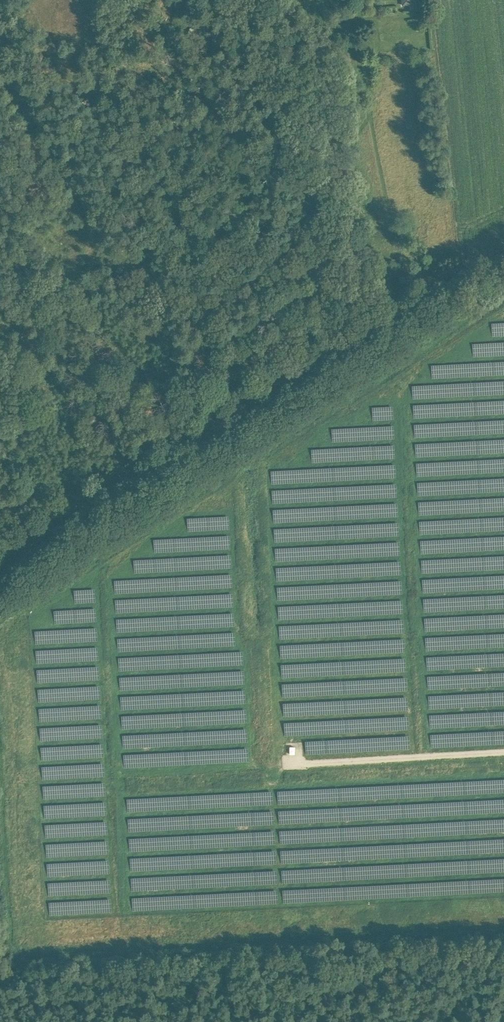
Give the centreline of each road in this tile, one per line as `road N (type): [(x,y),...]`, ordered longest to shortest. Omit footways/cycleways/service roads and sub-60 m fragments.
road 1 (unclassified): [(0,571),(131,483)]

